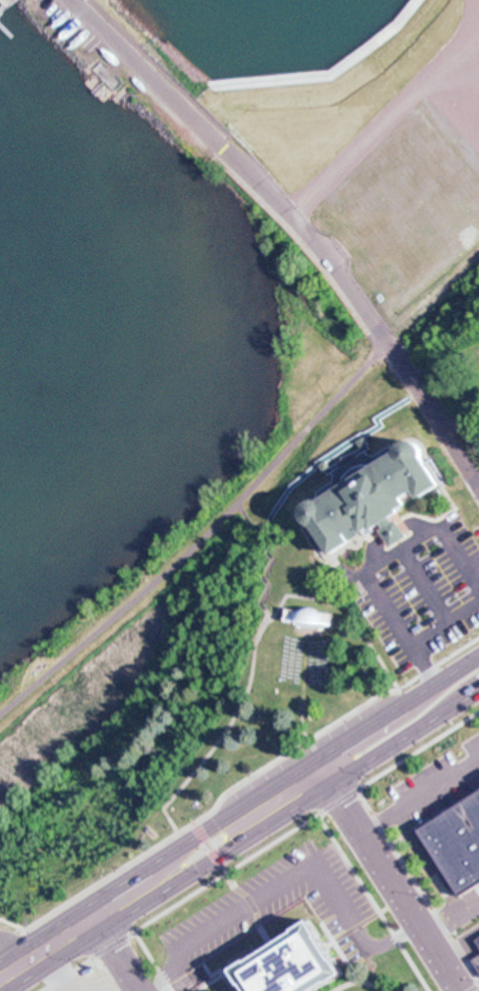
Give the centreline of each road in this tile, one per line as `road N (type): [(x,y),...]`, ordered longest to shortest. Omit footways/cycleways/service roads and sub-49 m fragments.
road 1 (trunk): [(130,897),(167,887),(437,715)]
road 2 (residential): [(388,345),(263,181),(176,98)]
road 3 (residential): [(461,990),(317,757)]
road 4 (residential): [(478,487),(388,345)]
road 5 (trunk): [(189,840),(317,757)]
road 6 (trunk): [(317,757),(437,683)]

